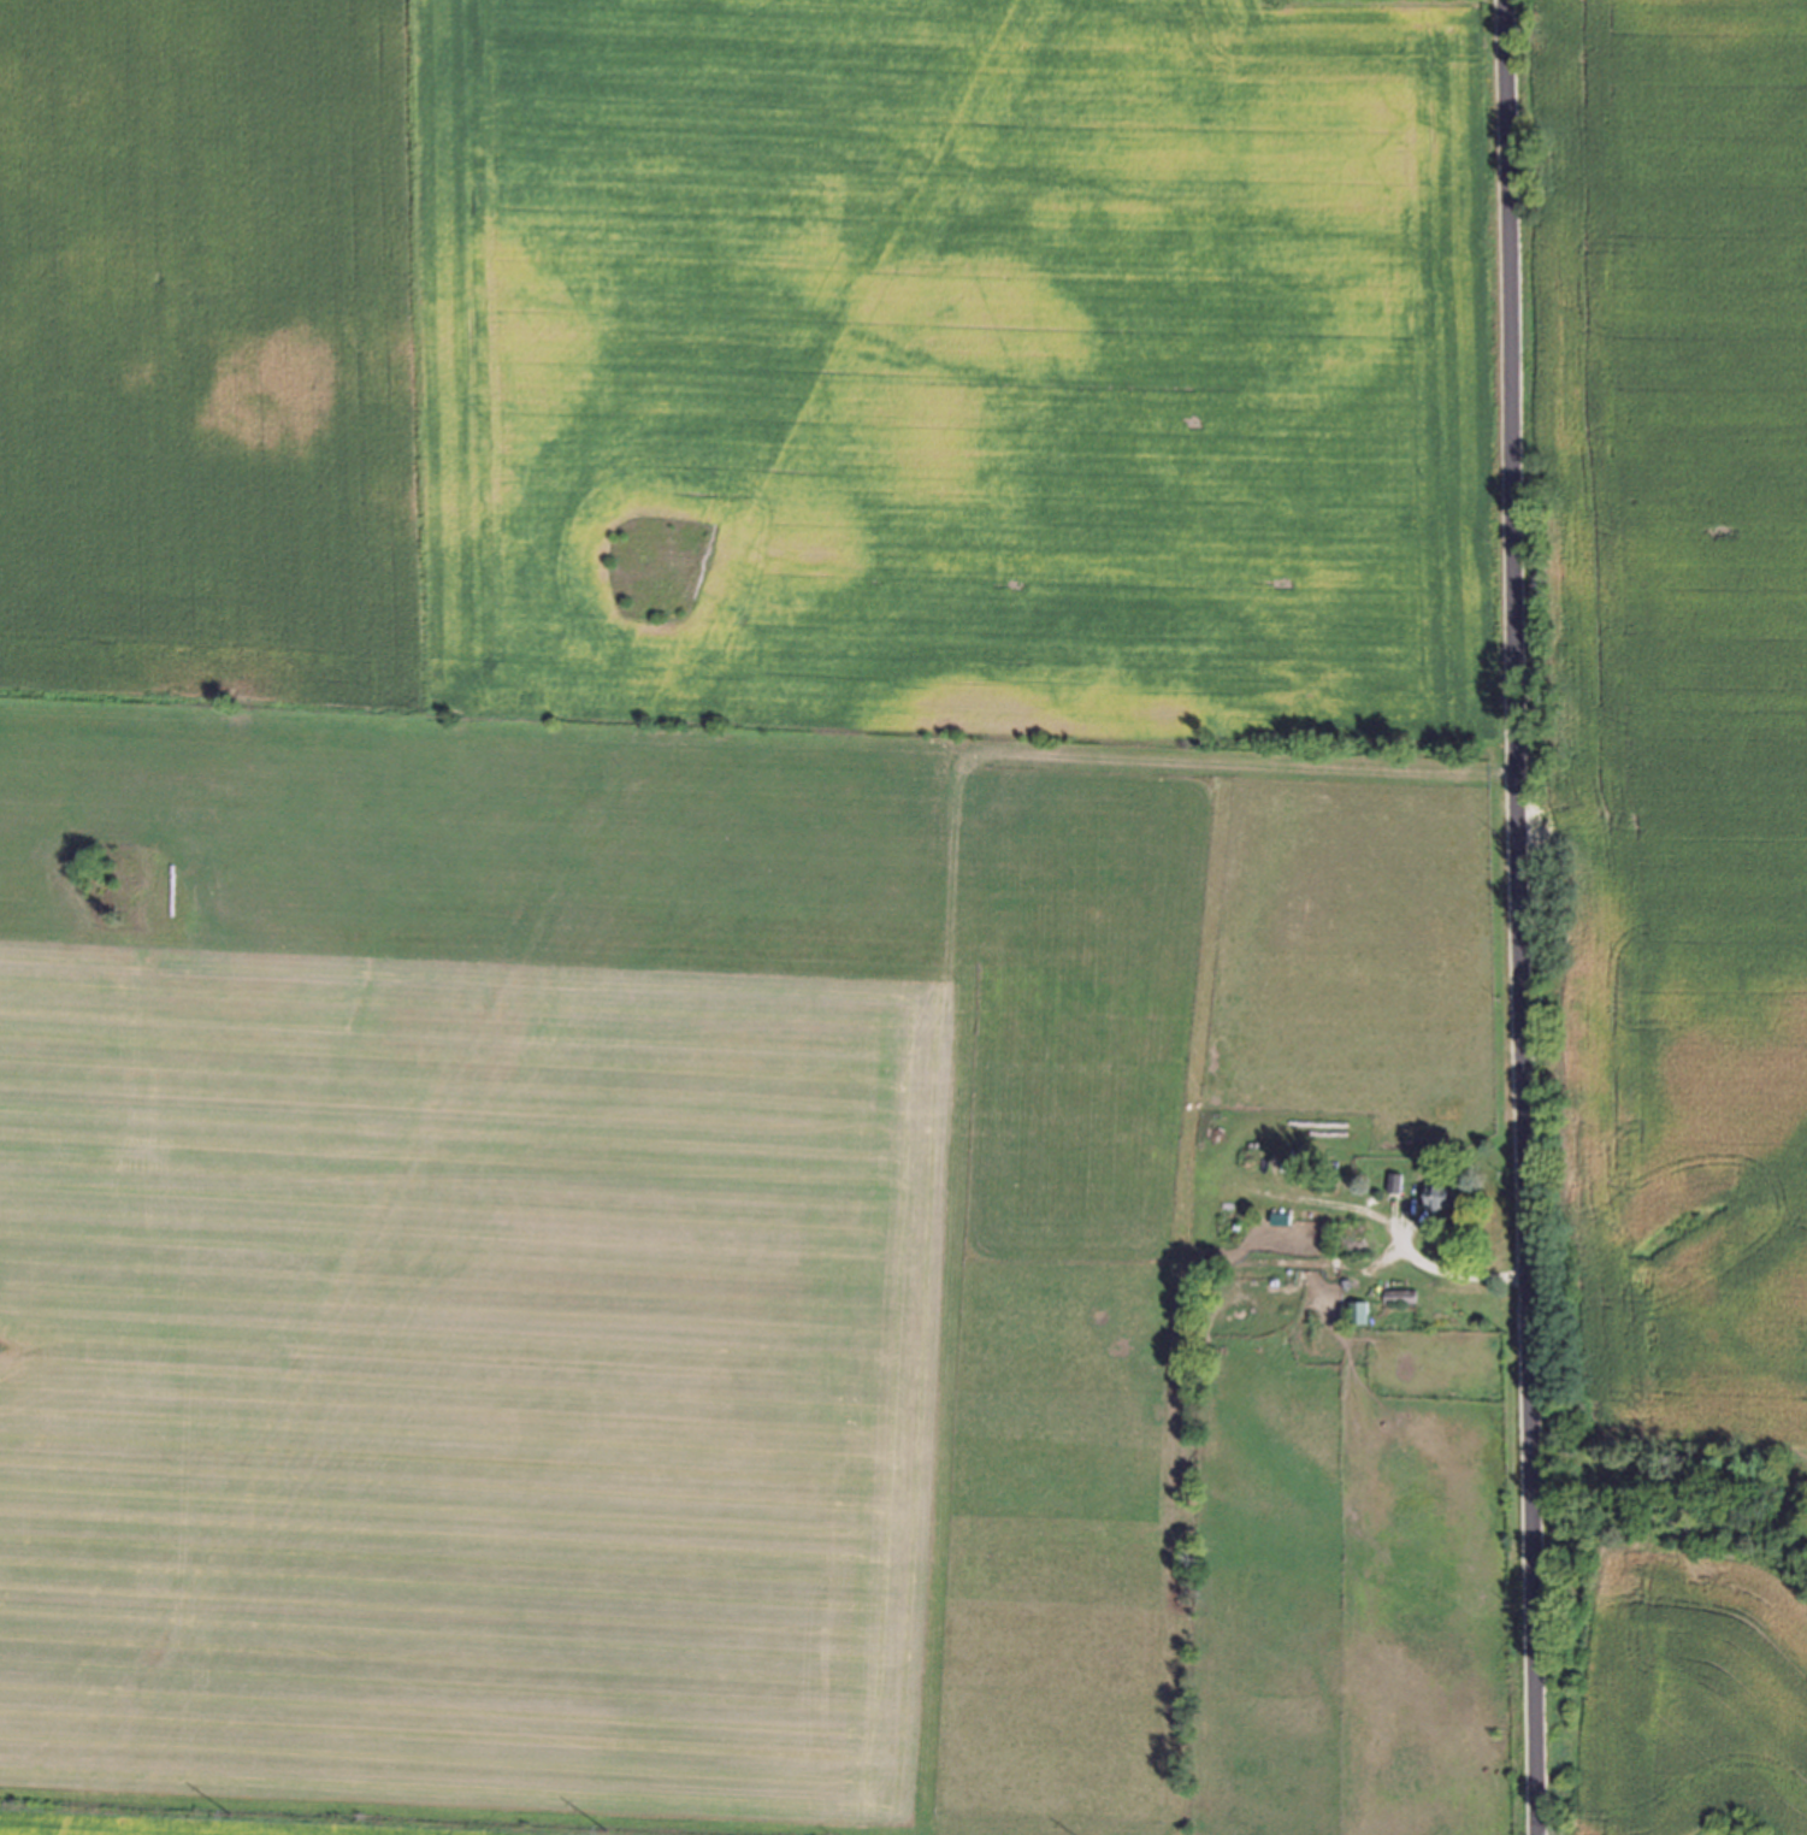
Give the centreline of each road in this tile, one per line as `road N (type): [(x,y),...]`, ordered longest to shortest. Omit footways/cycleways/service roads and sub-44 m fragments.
road 1 (residential): [(1519,1834),(1498,0)]

